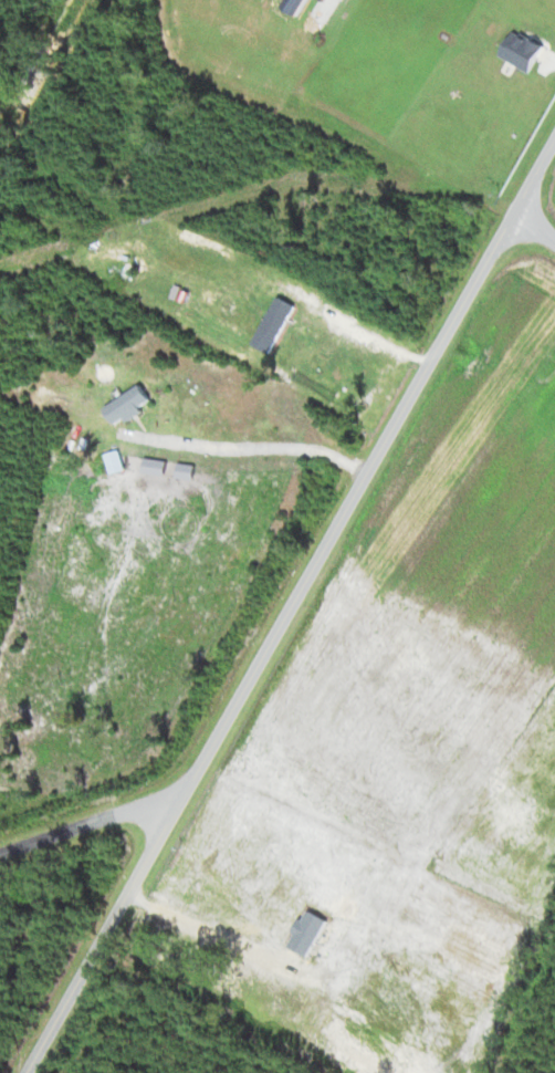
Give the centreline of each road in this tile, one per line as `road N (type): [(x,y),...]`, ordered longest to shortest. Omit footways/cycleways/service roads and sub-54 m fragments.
road 1 (tertiary): [(26,1072),(554,139)]
road 2 (residential): [(0,836),(123,804),(174,815)]

